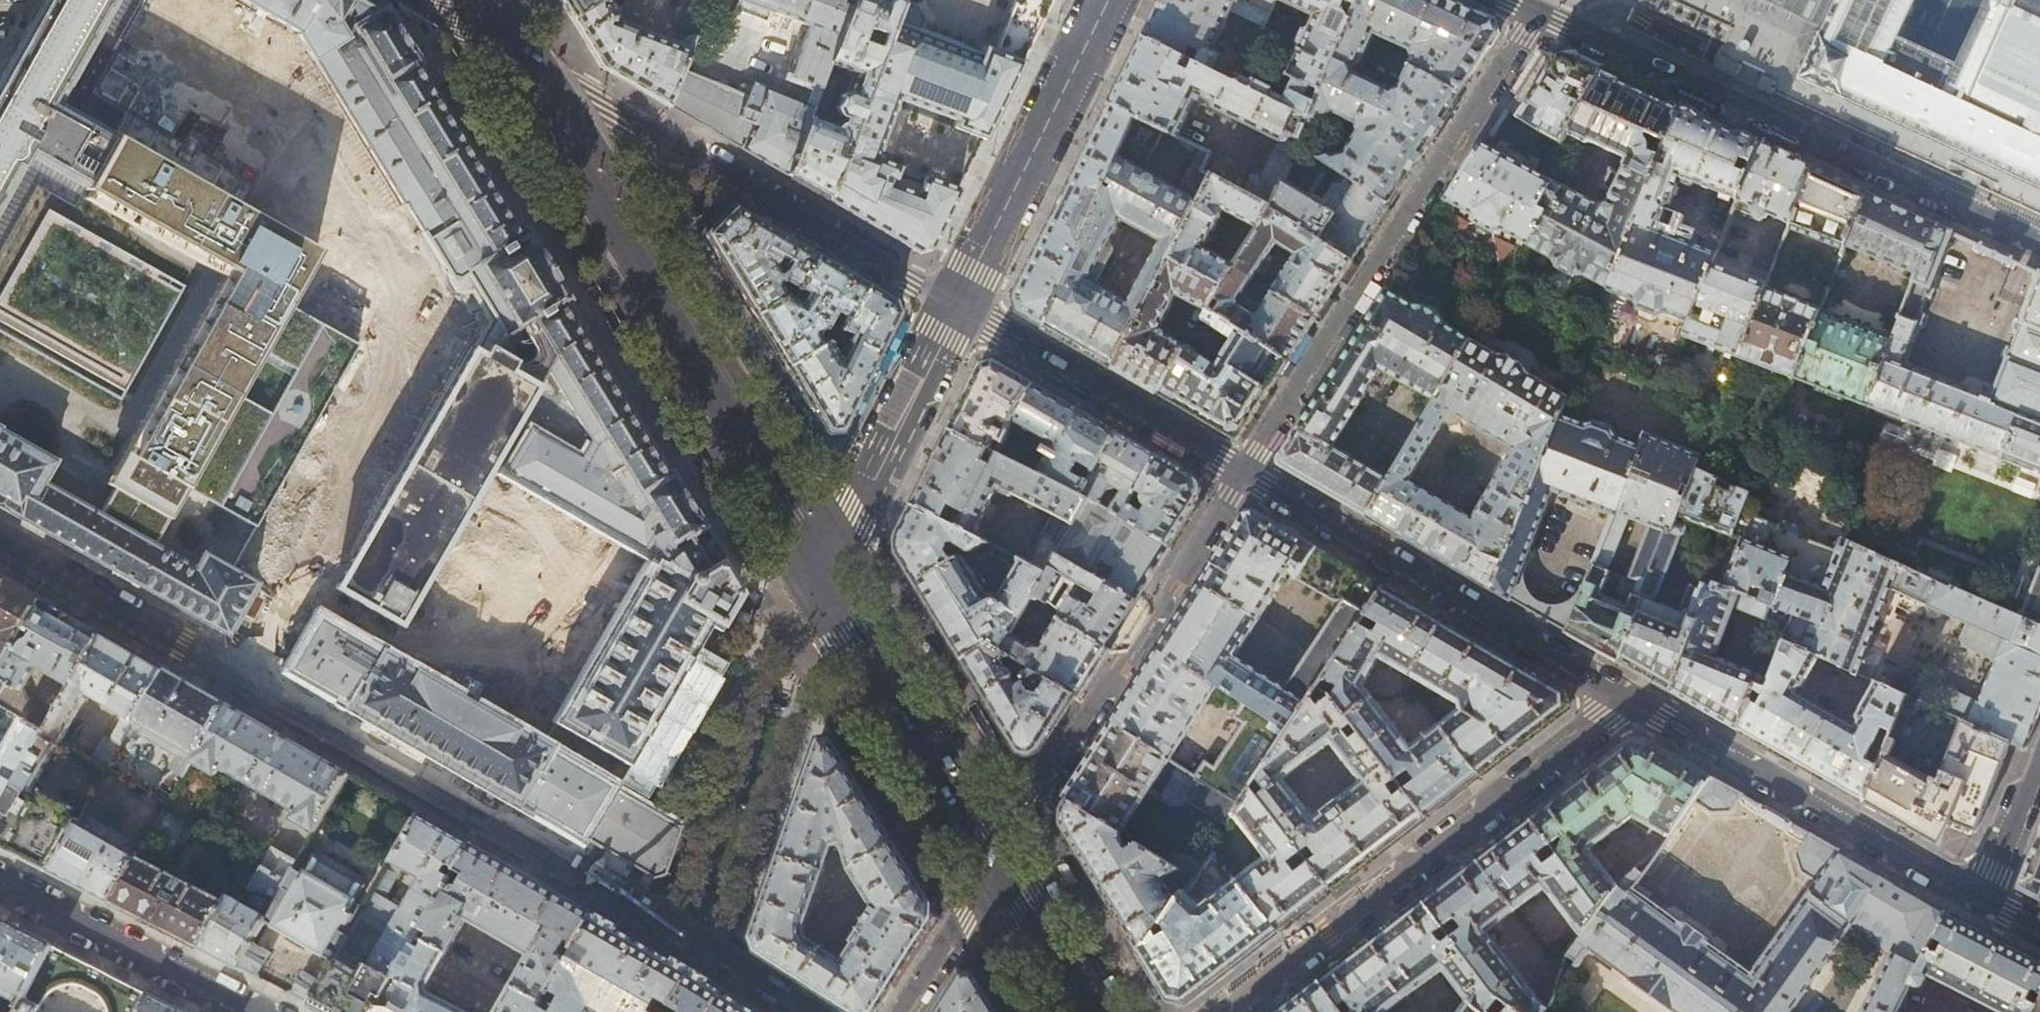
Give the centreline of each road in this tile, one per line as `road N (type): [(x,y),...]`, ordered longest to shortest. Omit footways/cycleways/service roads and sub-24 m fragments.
road 1 (residential): [(0,540),(472,807),(805,1011)]
road 2 (primary): [(488,32),(827,571)]
road 3 (residential): [(1536,15),(2039,249)]
road 4 (residential): [(956,304),(488,32)]
road 5 (residential): [(1248,472),(1536,15)]
road 6 (residential): [(1214,1011),(1638,698)]
road 7 (residential): [(998,860),(1248,472)]
road 8 (residential): [(1638,698),(1248,472)]
road 9 (residential): [(1987,904),(1638,698)]
road 10 (tertiary): [(956,304),(1106,0)]
road 11 (residential): [(1248,472),(956,304)]
road 12 (primary): [(827,571),(998,860)]
road 13 (tertiary): [(827,571),(956,304)]
road 14 (residential): [(253,1011),(0,882)]
road 15 (residential): [(903,1011),(998,860)]
road 16 (primary): [(998,860),(1091,1011)]
road 17 (residential): [(1987,904),(2039,770)]

